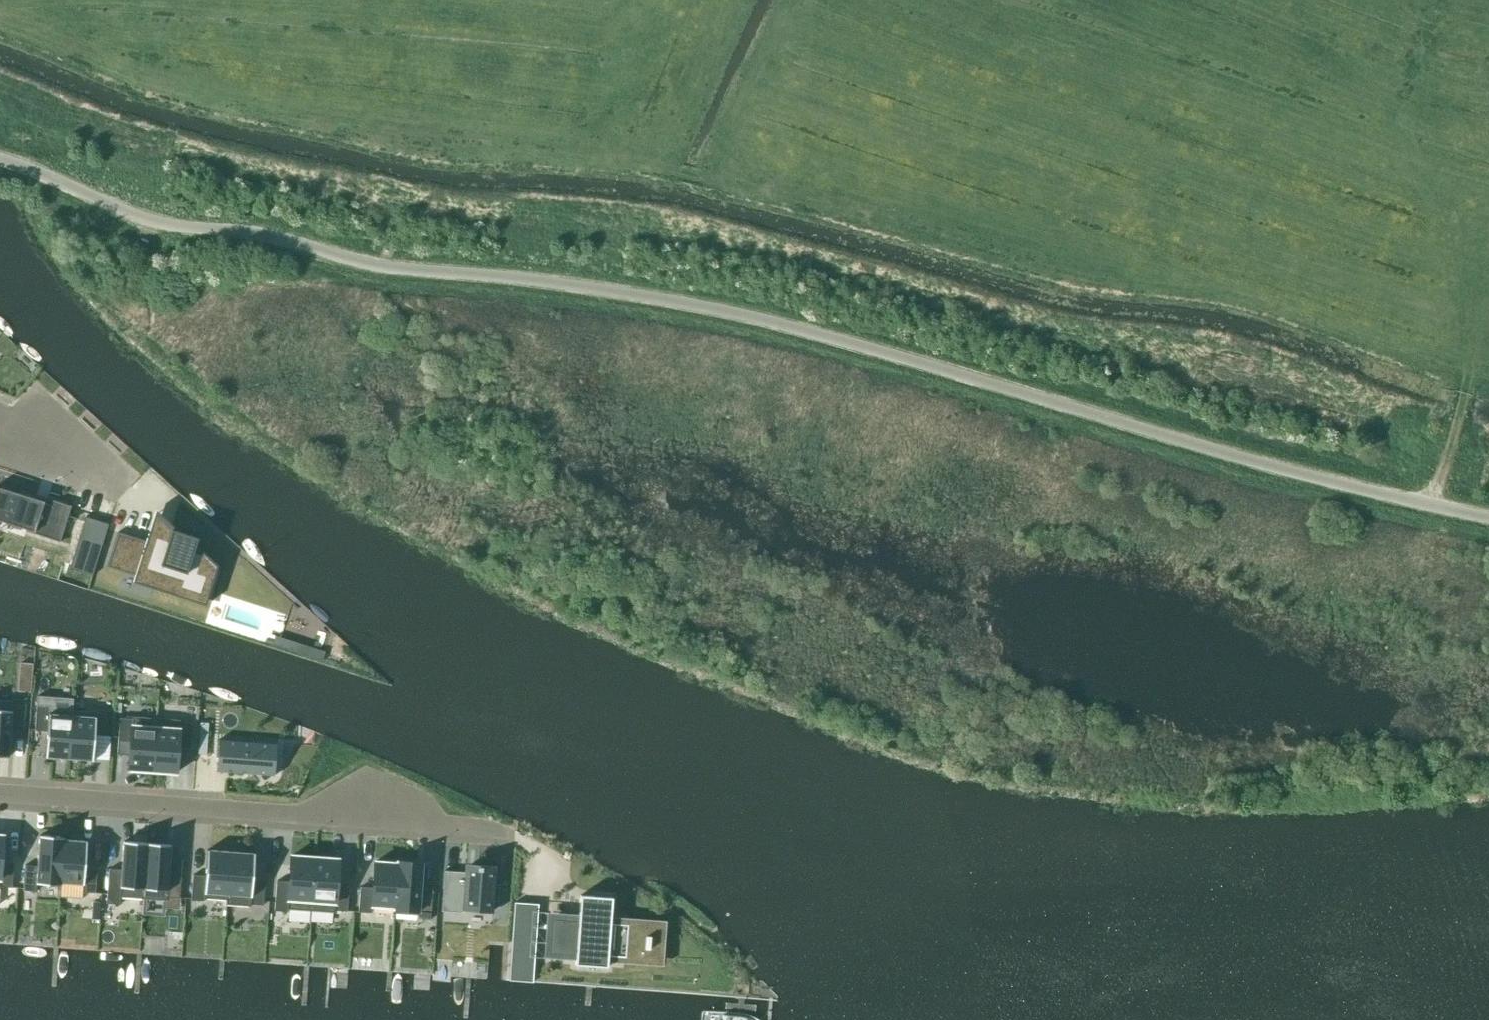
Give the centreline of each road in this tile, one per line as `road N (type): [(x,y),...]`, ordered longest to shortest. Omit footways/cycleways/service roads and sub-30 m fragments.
road 1 (residential): [(0,794),(498,830)]

